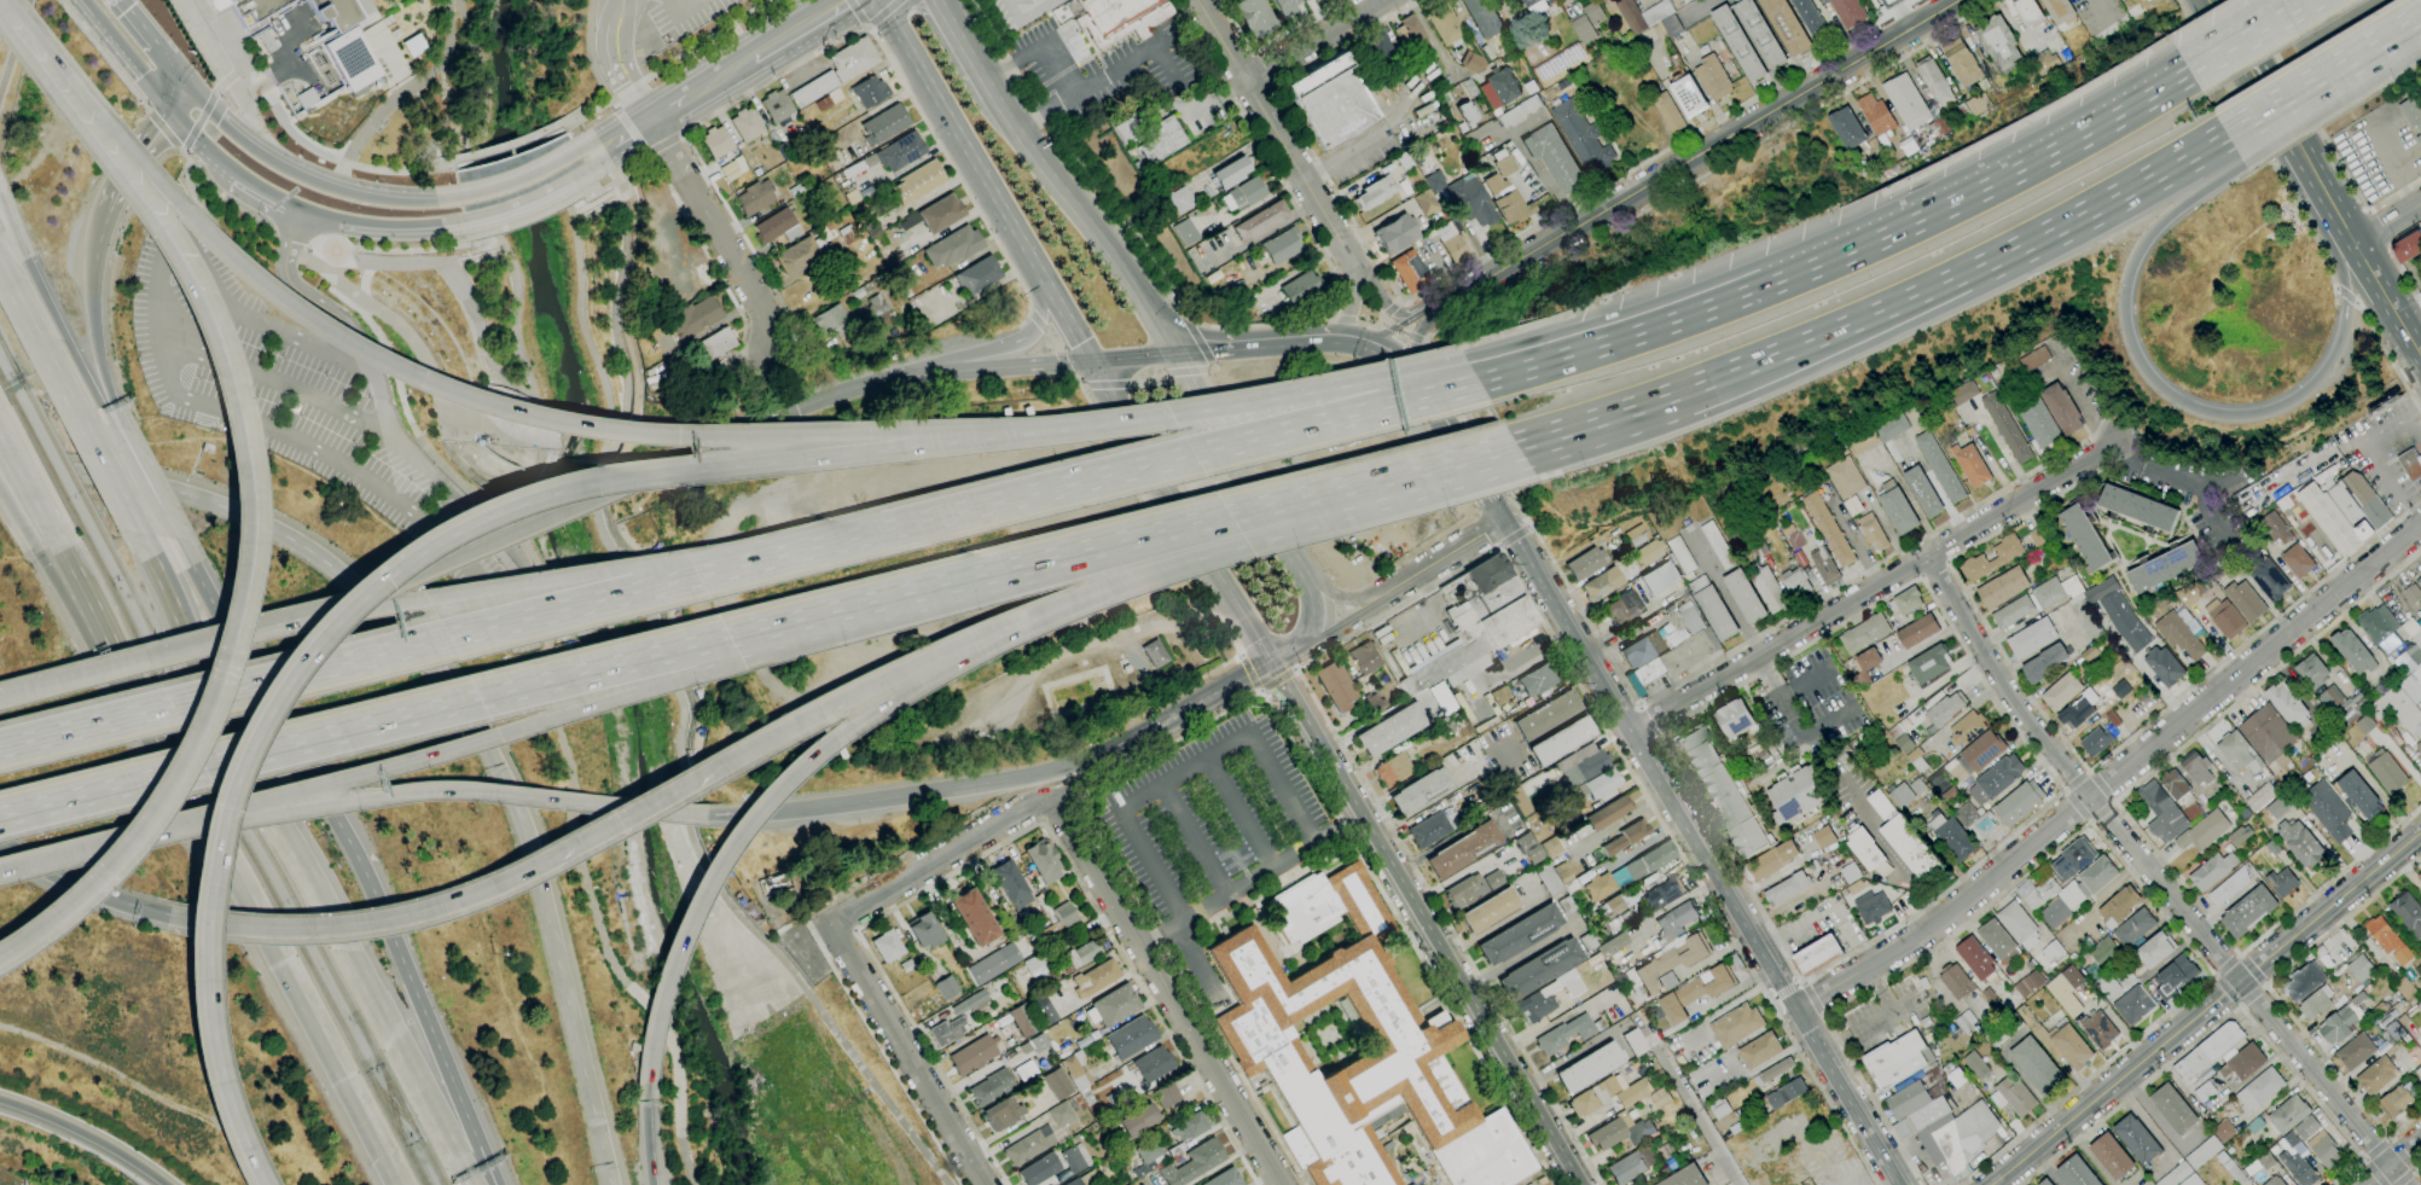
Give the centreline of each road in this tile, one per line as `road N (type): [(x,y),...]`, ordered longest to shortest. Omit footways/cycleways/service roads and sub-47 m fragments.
road 1 (motorway): [(1066,430),(591,483),(469,525),(361,600),(304,662),(263,728),(214,872),(207,948),(217,1058),(266,1184)]
road 2 (motorway): [(1066,430),(617,434),(544,422),(423,382),(347,344),(228,257),(174,204),(8,0)]
road 3 (motorway): [(0,955),(99,876),(149,818),(188,750),(230,638),(245,523),(232,403),(196,297),(158,233),(0,23)]
road 4 (motorway): [(611,1184),(528,837),(465,702),(417,640),(321,557),(237,511),(172,489)]
road 5 (motorway): [(646,1084),(654,1022),(680,933),(725,849),(784,778),(858,720),(982,651),(1208,557)]
road 6 (residential): [(2420,527),(1941,922),(1793,1009)]
road 7 (residential): [(1927,557),(2011,702),(2405,1184)]
road 8 (secondary): [(1902,1184),(1510,518)]
road 9 (motorway): [(1445,391),(696,577)]
road 10 (motorway): [(0,872),(503,736),(668,681),(730,639)]
road 11 (motorway): [(0,817),(730,639)]
road 12 (motorway): [(470,1184),(138,531)]
road 13 (motorway): [(1561,436),(1736,373),(1946,280),(2225,135)]
road 14 (motorway): [(493,1184),(343,829),(176,538)]
road 15 (motorway): [(696,577),(0,749)]
road 16 (motorway): [(0,872),(395,794),(454,790),(706,815)]
road 17 (motorway): [(2300,147),(2342,275),(2340,335),(2311,384),(2277,407),(2235,414),(2191,407),(2156,384),(2133,352),(2124,315),(2132,263),(2155,230),(2243,165)]
road 18 (residential): [(1959,0),(1424,316)]
road 19 (motorway): [(108,631),(393,1175)]
road 20 (secondary): [(1270,663),(1584,1184)]
road 21 (residential): [(2115,436),(2096,458),(1635,730)]
road 22 (tertiary): [(2420,830),(1989,1184)]
road 23 (motorway): [(696,577),(617,570),(364,610),(151,657)]
road 24 (motorway): [(654,471),(426,574),(151,657)]
road 25 (motorway): [(706,815),(1012,779),(1101,755),(1173,719)]
road 26 (motorway): [(2190,75),(2020,172),(1761,287)]
road 27 (residential): [(1055,796),(1283,1184)]
road 28 (secondary): [(1178,350),(1016,128),(940,0)]
road 29 (motorway): [(818,711),(1028,614),(1208,557)]
road 30 (secondary): [(1092,360),(1270,663)]
road 31 (motorway): [(168,914),(281,929),(358,924),(503,882)]
road 32 (motorway): [(1445,391),(1371,383),(1124,423)]
road 33 (motorway): [(503,882),(785,728)]
road 34 (residential): [(1198,0),(1359,271)]
road 35 (tertiary): [(459,199),(393,201),(312,181),(254,150),(186,81)]
road 36 (motorway): [(730,639),(1032,569)]
road 37 (residential): [(831,924),(985,1184)]
road 38 (motorway): [(1761,287),(1479,383)]
road 39 (residential): [(831,924),(1055,796)]
road 40 (residential): [(656,127),(768,319),(772,352)]
road 41 (motorway): [(1032,569),(1278,512)]
road 42 (motorway): [(1278,512),(1520,449)]
road 43 (motorway): [(1039,271),(1043,307),(1027,336),(863,385)]
road 44 (primary): [(2300,147),(2420,352)]
road 45 (motorway): [(1092,360),(863,385)]
road 46 (motorway): [(863,385),(654,471)]
road 47 (motorway): [(110,425),(11,227)]
road 48 (track): [(909,1184),(823,1034),(815,999)]
road 49 (secondary): [(881,0),(983,176)]
road 50 (secondary): [(1376,339),(1178,350)]
road 51 (secondary): [(1275,517),(1178,350)]
road 52 (motorway): [(0,1099),(88,1135),(165,1184)]
road 53 (motorway): [(0,841),(86,888),(168,914)]
road 54 (secondary): [(1510,518),(1416,368)]
road 55 (motorway): [(172,489),(106,475),(0,474)]
road 56 (primary): [(2210,0),(2300,147)]
road 57 (motorway): [(79,417),(0,268)]
road 58 (residential): [(1389,0),(1249,85)]
road 59 (tertiary): [(820,0),(683,86)]
road 60 (tertiary): [(304,209),(371,223),(464,219)]
road 61 (motorway): [(151,657),(0,697)]
road 62 (motorway): [(2316,0),(2190,75)]
road 63 (motorway): [(126,430),(104,376),(92,292)]
road 64 (residential): [(1510,518),(1388,591)]
road 65 (residential): [(1055,796),(1173,719)]
road 66 (residential): [(1270,663),(1388,591)]
road 67 (motorway): [(22,525),(108,631)]
road 68 (tertiary): [(579,152),(504,188),(459,199)]
road 69 (motorway): [(138,531),(79,417)]
road 70 (tertiary): [(95,14),(174,109)]
road 71 (motorway): [(106,209),(174,109)]

